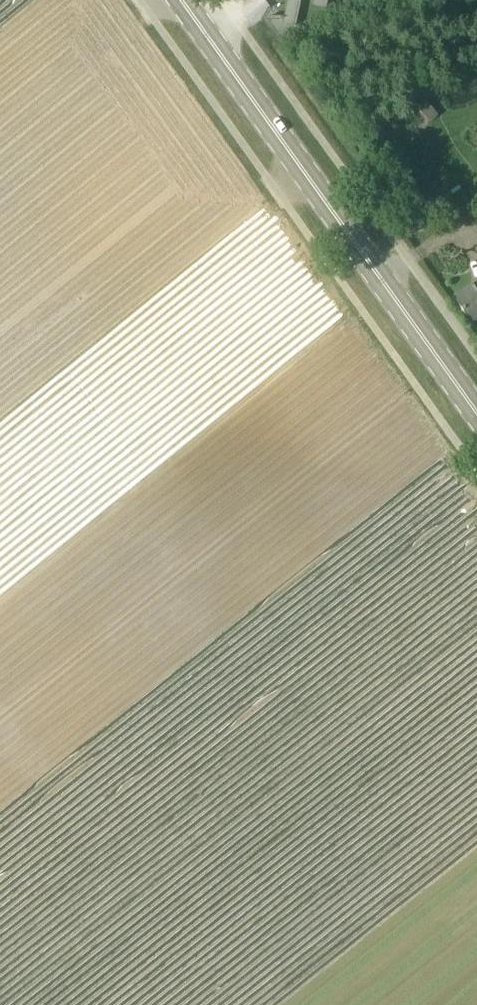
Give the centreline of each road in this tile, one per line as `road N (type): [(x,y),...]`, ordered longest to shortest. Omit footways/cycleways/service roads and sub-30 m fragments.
road 1 (secondary): [(476,411),(185,0)]

